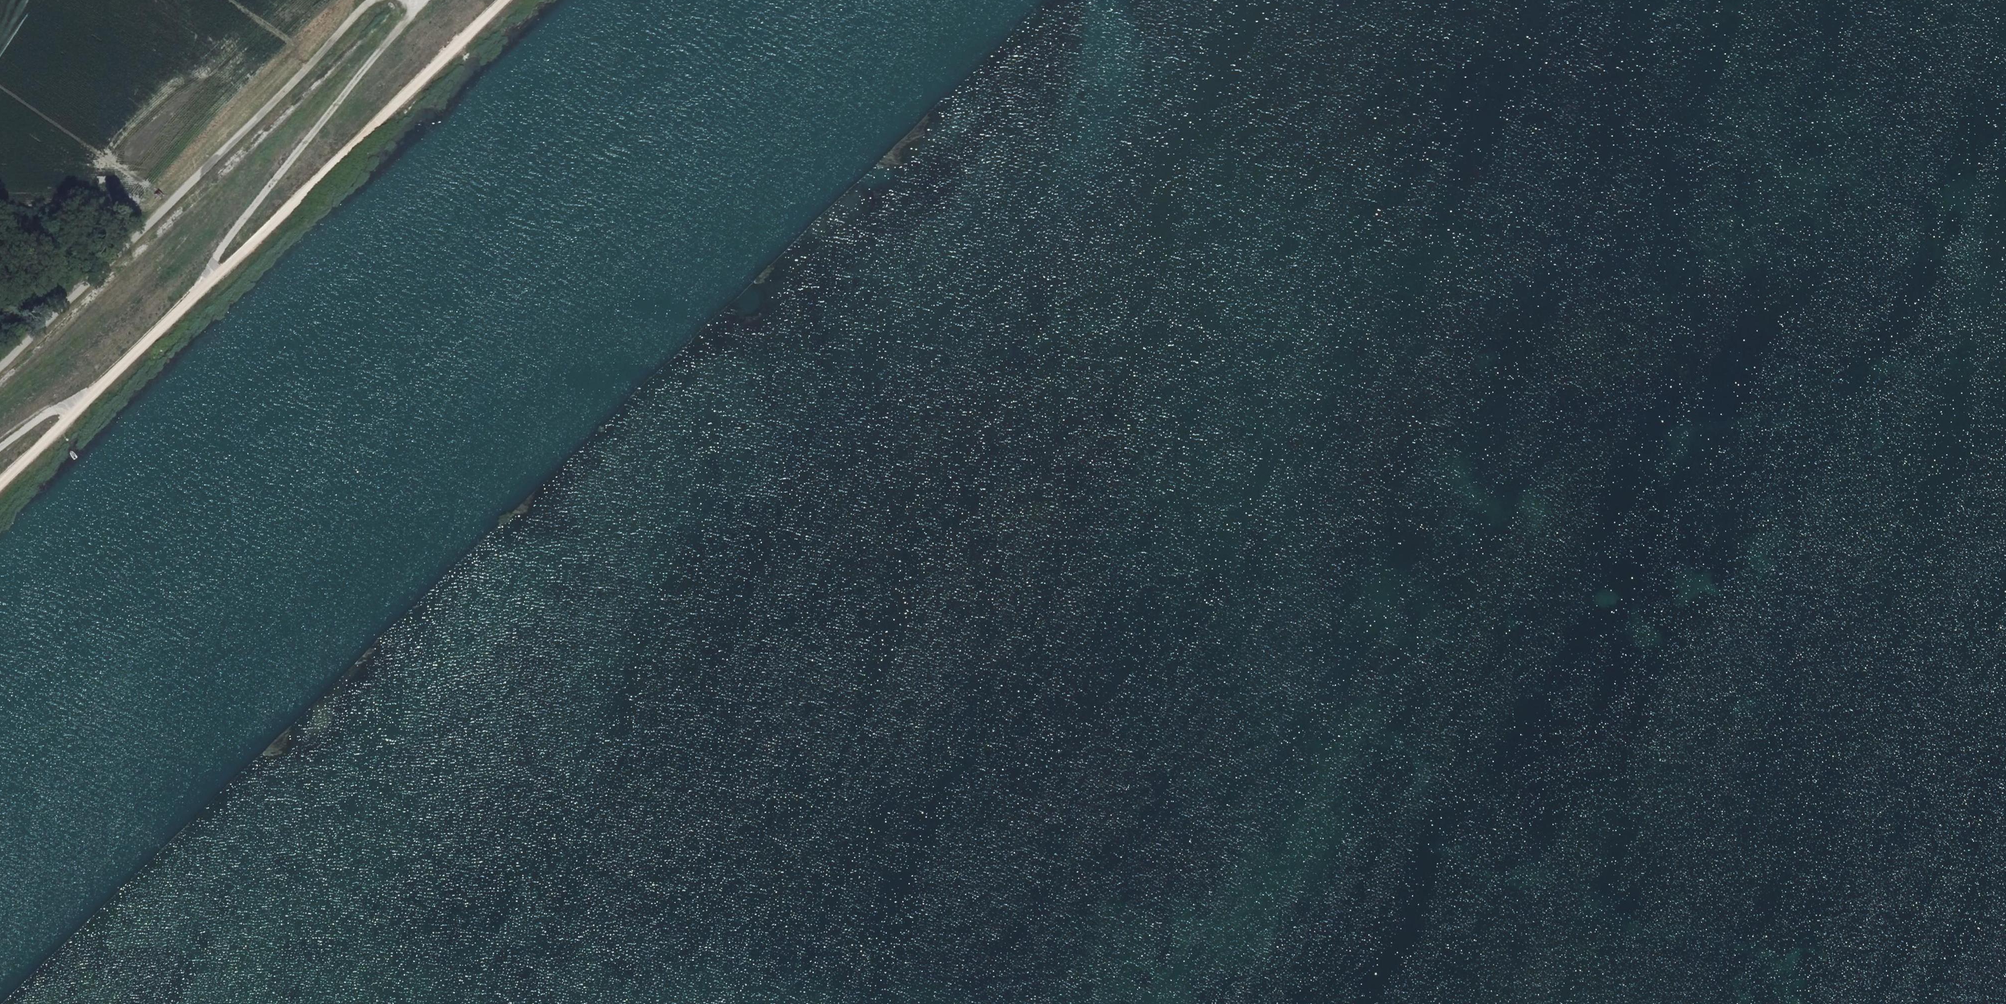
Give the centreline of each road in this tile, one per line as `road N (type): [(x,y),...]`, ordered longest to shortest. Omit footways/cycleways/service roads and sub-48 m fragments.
road 1 (track): [(0,363),(373,0)]
road 2 (track): [(212,280),(215,259),(237,226),(416,5)]

